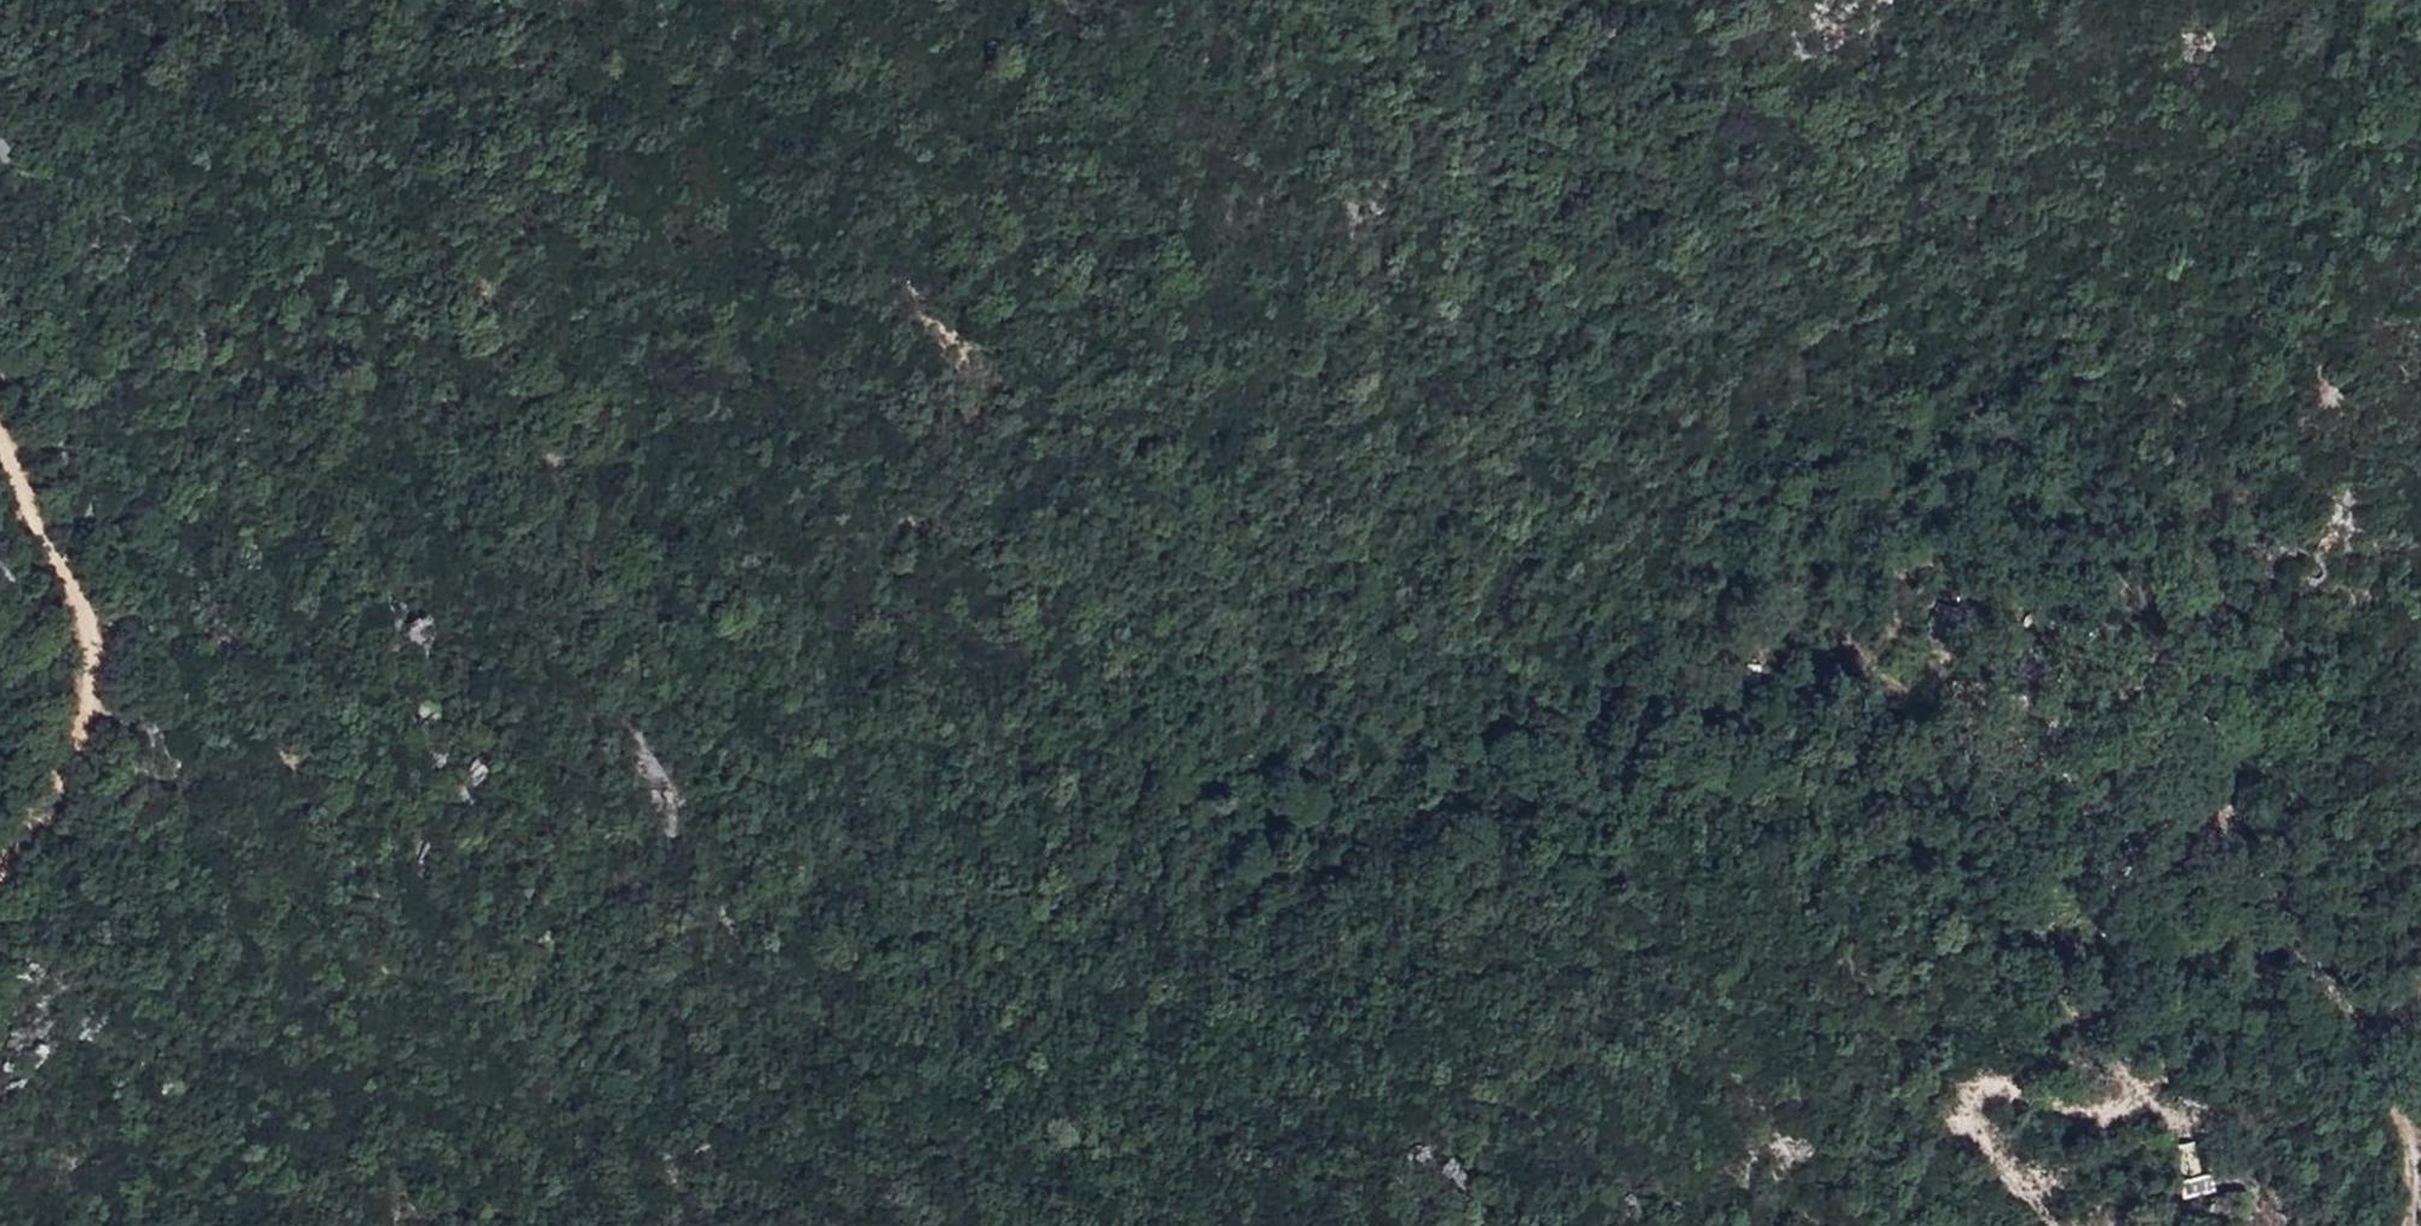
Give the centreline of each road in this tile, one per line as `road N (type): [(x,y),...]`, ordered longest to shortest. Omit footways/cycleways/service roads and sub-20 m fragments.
road 1 (track): [(2412,1225),(2409,1125),(2341,992),(2316,968),(2273,895),(2170,781),(2126,776),(2095,793),(2066,864),(2055,957),(2086,997),(2131,1087),(2184,1129)]
road 2 (track): [(0,914),(77,758),(92,701),(75,592),(0,440)]

